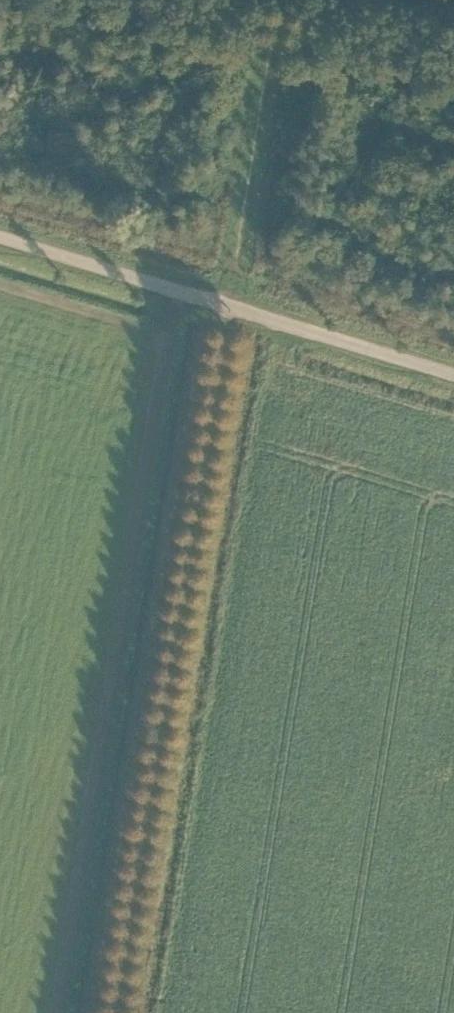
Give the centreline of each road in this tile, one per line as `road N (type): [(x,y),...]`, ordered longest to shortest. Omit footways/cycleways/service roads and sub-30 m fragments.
road 1 (unclassified): [(453,372),(0,234)]

